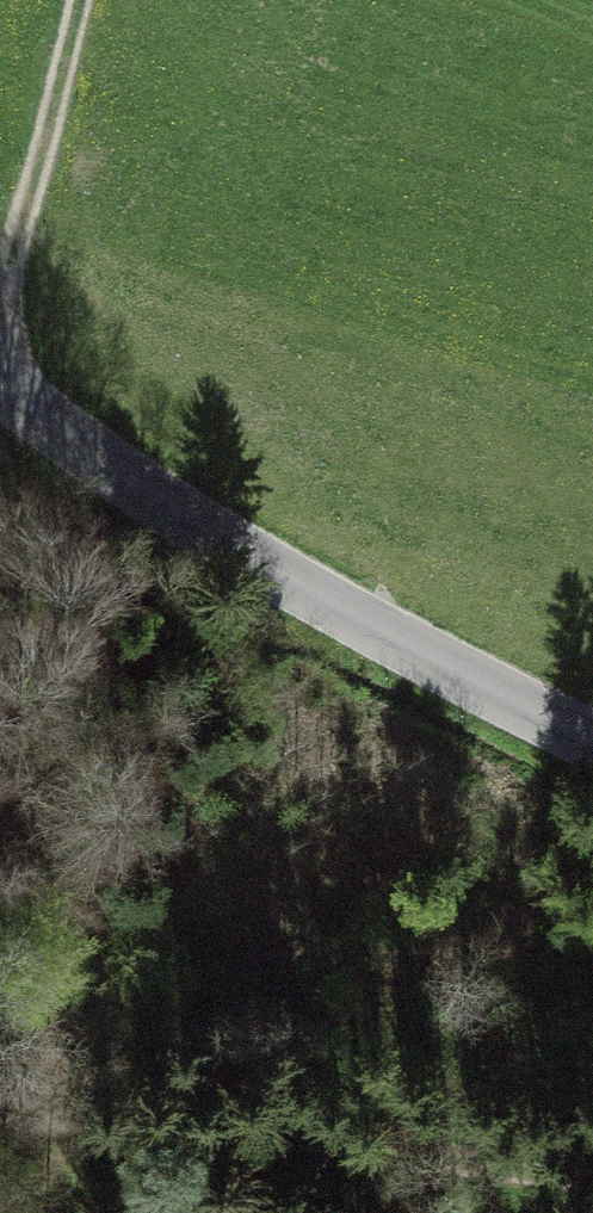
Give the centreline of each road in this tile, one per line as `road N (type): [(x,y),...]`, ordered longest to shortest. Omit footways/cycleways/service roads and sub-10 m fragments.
road 1 (tertiary): [(0,396),(261,565),(592,743)]
road 2 (track): [(592,1182),(0,1104)]
road 3 (track): [(75,0),(0,291)]

